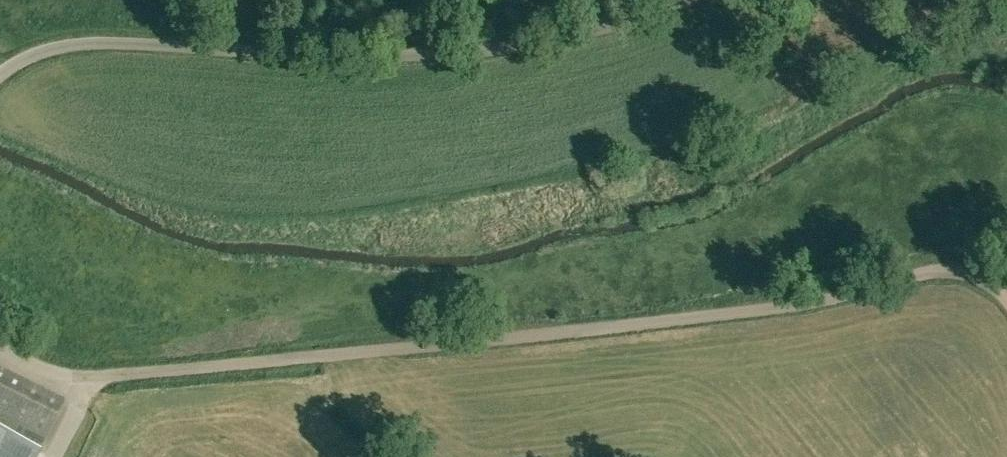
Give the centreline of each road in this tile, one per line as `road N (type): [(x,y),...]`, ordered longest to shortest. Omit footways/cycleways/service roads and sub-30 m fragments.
road 1 (unclassified): [(1006,294),(955,272),(796,308),(85,379),(0,345)]
road 2 (unclassified): [(0,80),(49,52),(113,45),(447,55),(602,29),(689,0)]

